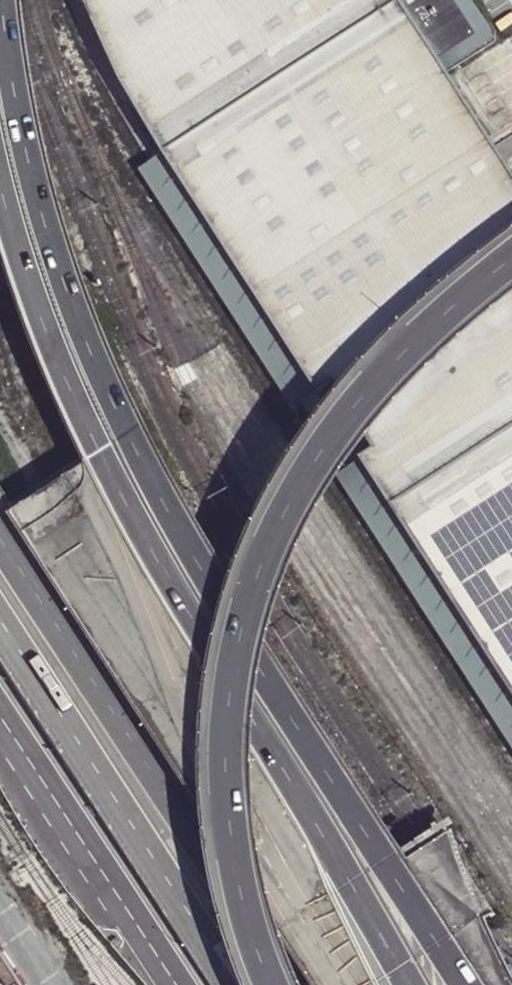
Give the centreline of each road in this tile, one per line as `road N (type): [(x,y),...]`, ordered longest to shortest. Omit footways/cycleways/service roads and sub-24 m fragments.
road 1 (motorway): [(466,984),(179,536),(111,405),(72,318),(29,172),(1,0)]
road 2 (motorway): [(0,193),(36,316),(76,411),(138,531),(409,984)]
road 3 (motorway): [(511,255),(396,351),(328,432),(269,533),(244,606),(224,724),(225,788),(273,984)]
road 4 (tertiary): [(291,984),(0,538)]
road 5 (tertiary): [(0,619),(232,984)]

